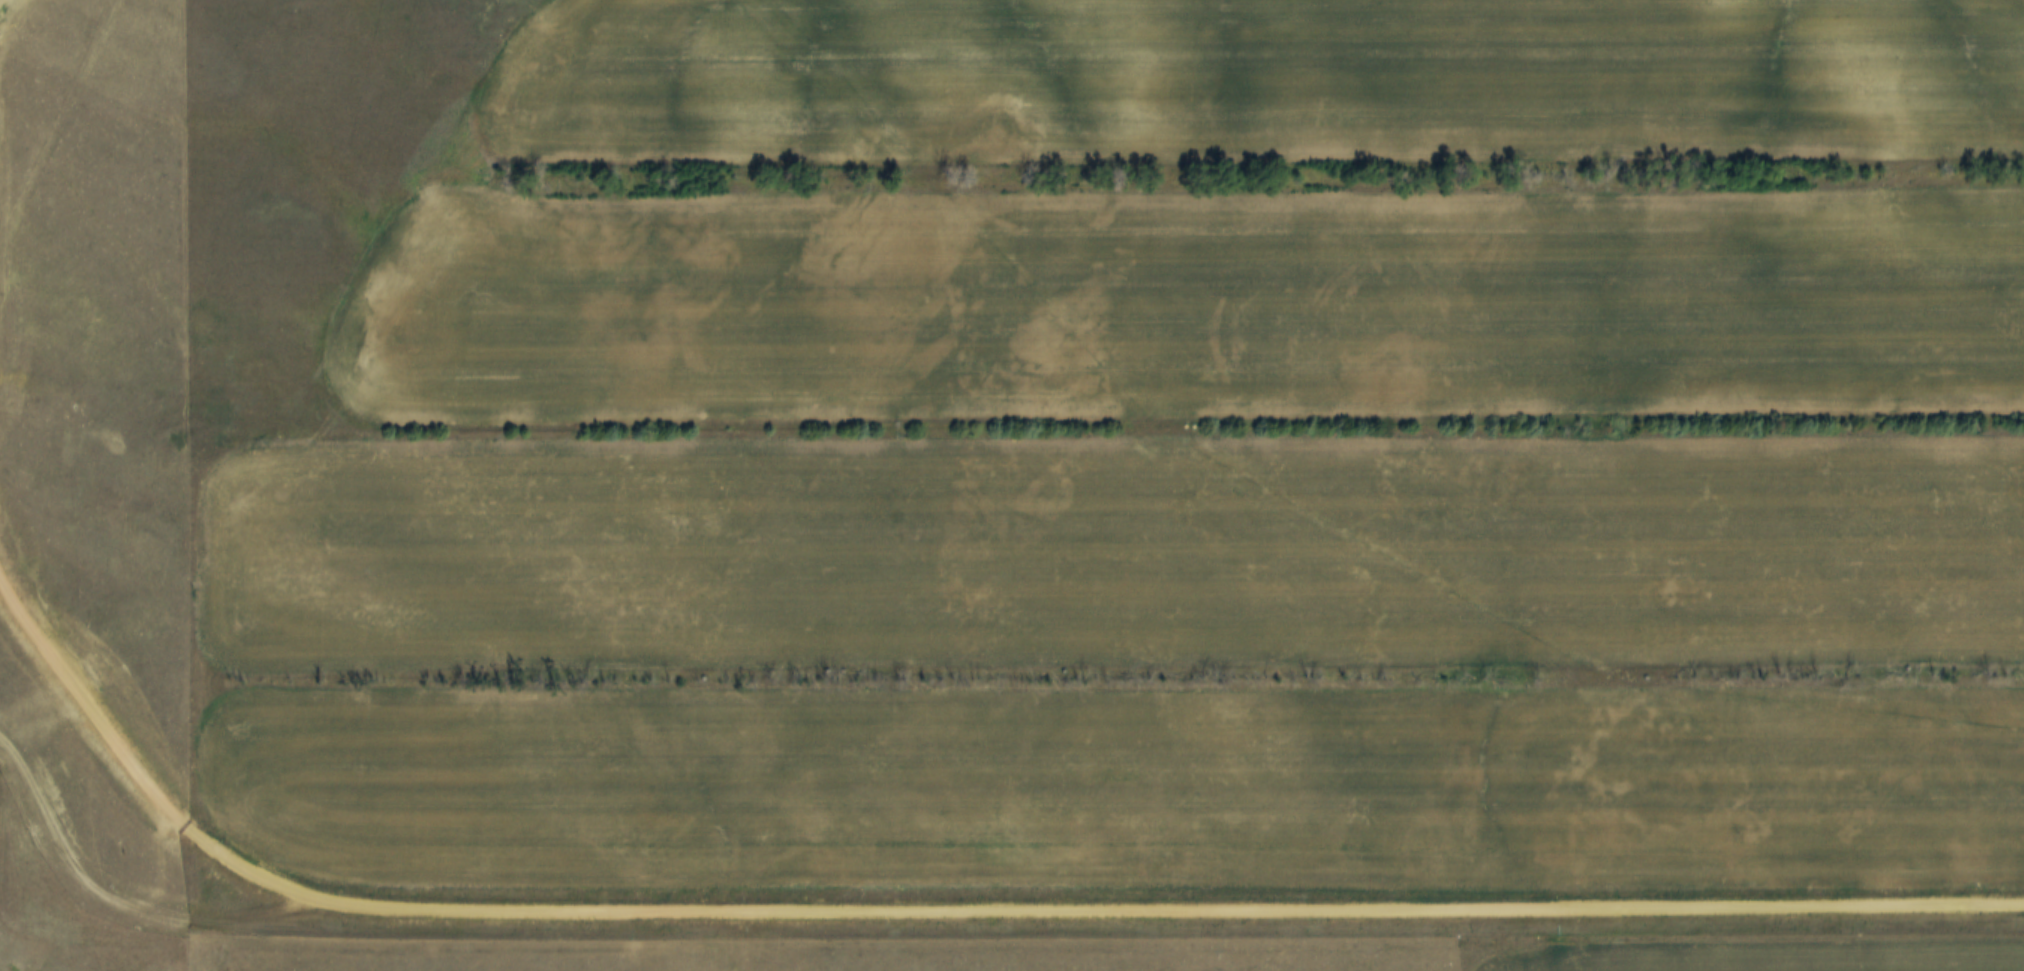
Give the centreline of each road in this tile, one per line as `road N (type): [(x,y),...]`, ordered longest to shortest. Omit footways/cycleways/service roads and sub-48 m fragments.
road 1 (track): [(305,897),(151,914),(80,862),(35,770),(0,736)]

